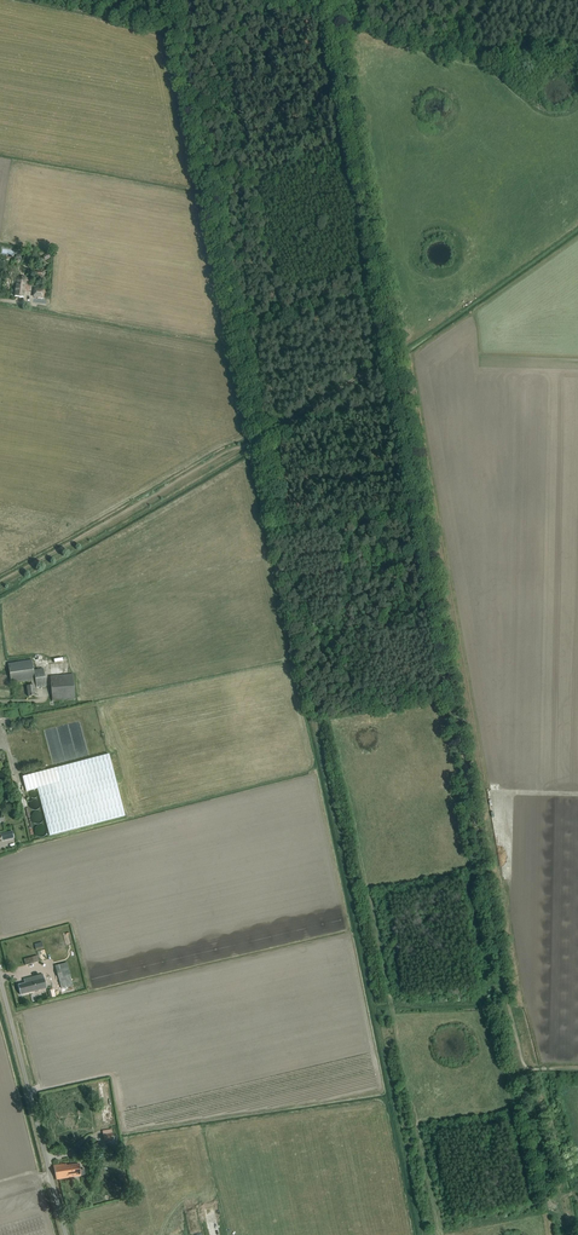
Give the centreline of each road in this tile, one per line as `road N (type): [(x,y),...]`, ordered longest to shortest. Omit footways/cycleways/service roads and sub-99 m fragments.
road 1 (track): [(0,580),(256,443),(392,354)]
road 2 (unclassified): [(65,1234),(0,983)]

